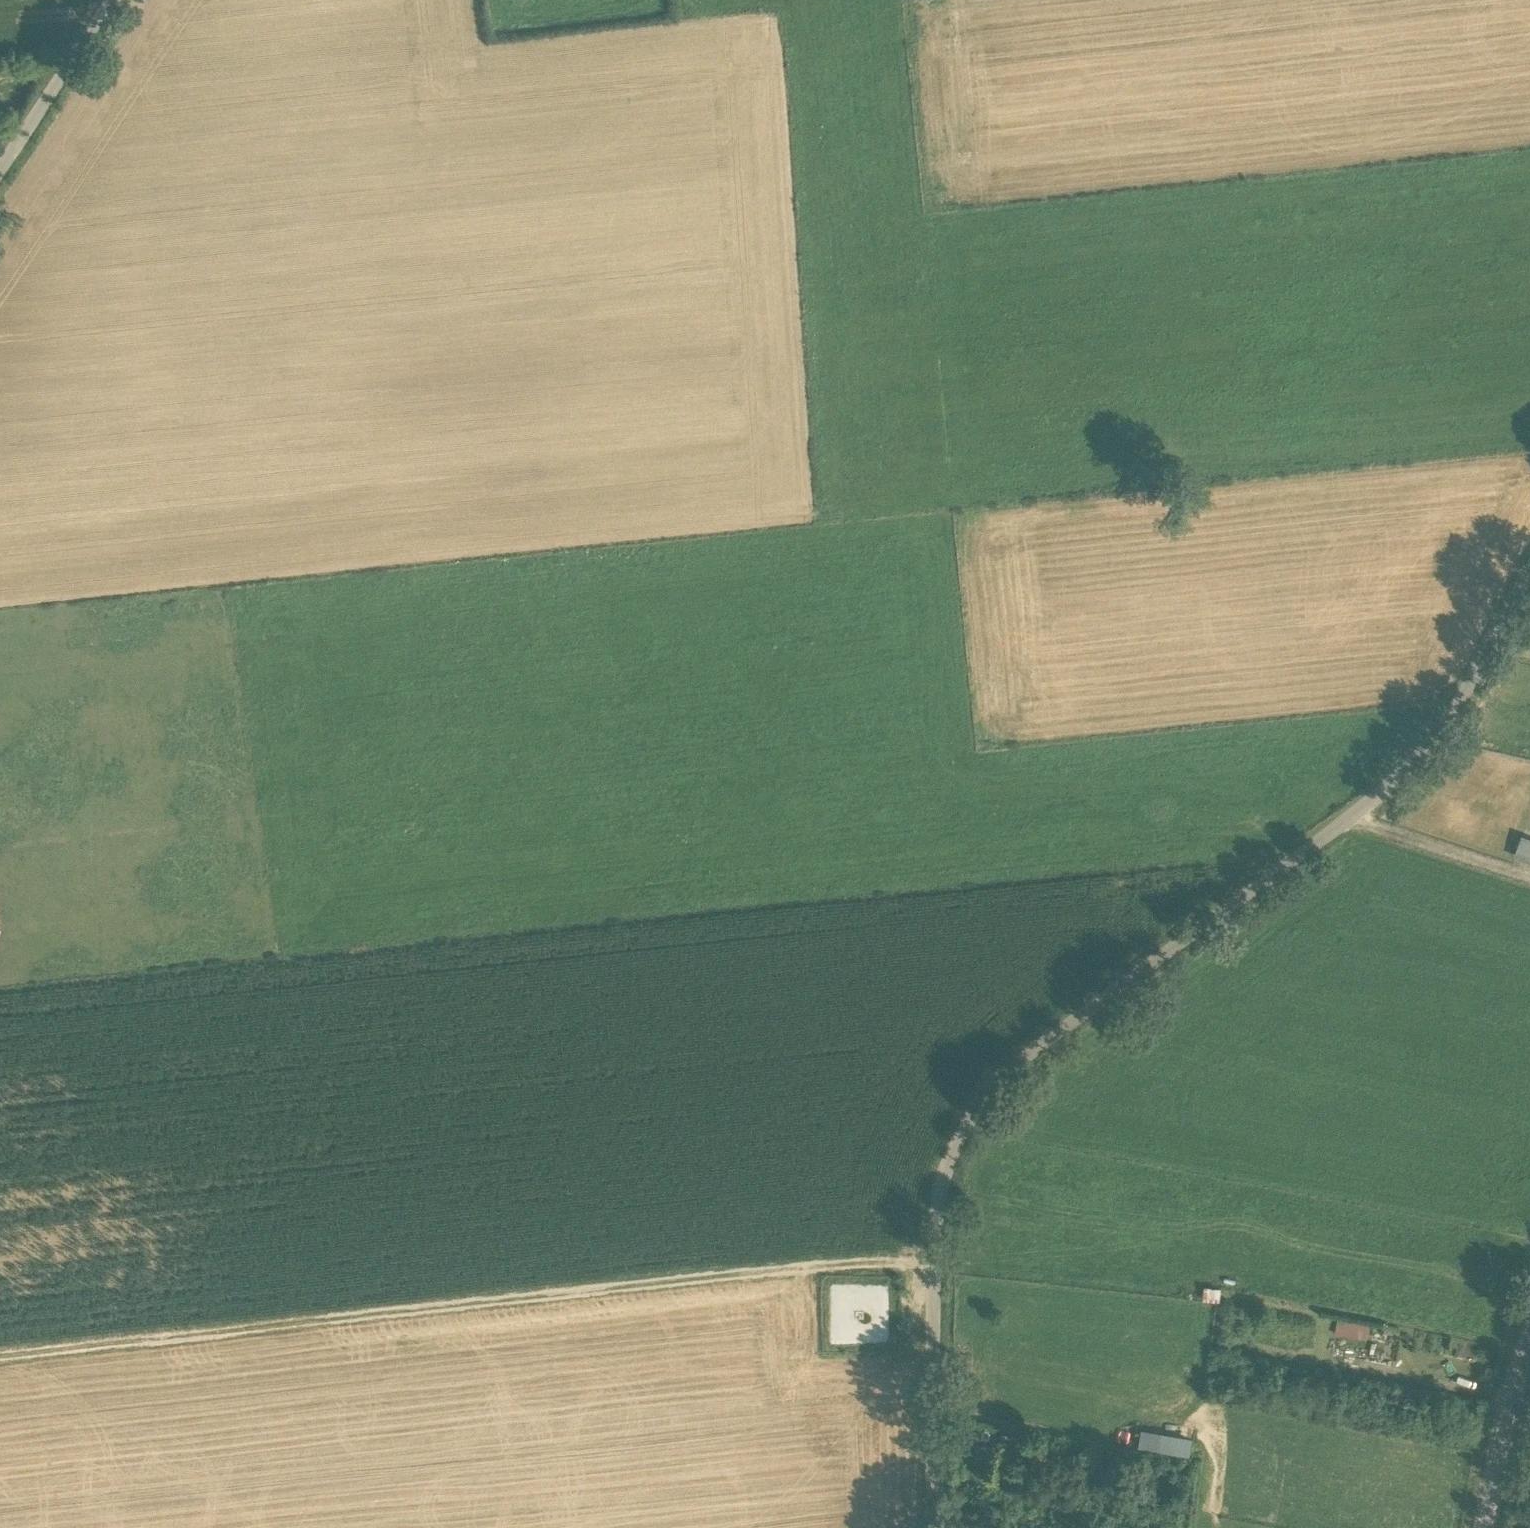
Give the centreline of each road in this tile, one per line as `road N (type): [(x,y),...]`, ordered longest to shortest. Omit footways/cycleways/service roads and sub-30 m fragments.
road 1 (unclassified): [(932,1527),(934,1221),(959,1136),(989,1091),(1033,1049),(1351,812),(1435,733),(1529,563)]
road 2 (track): [(934,1259),(830,1263),(0,1358)]
road 3 (tertiary): [(1478,1527),(1529,1311)]
road 4 (unclassified): [(0,167),(111,0)]

